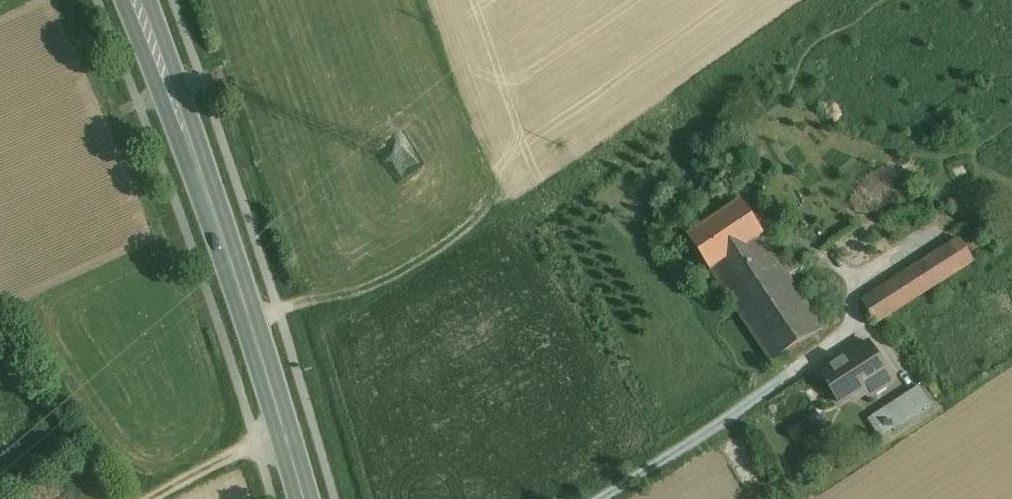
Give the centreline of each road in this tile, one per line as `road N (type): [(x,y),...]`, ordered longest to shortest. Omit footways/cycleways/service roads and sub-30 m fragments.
road 1 (primary): [(306,498),(137,0)]
road 2 (track): [(152,498),(287,435)]

